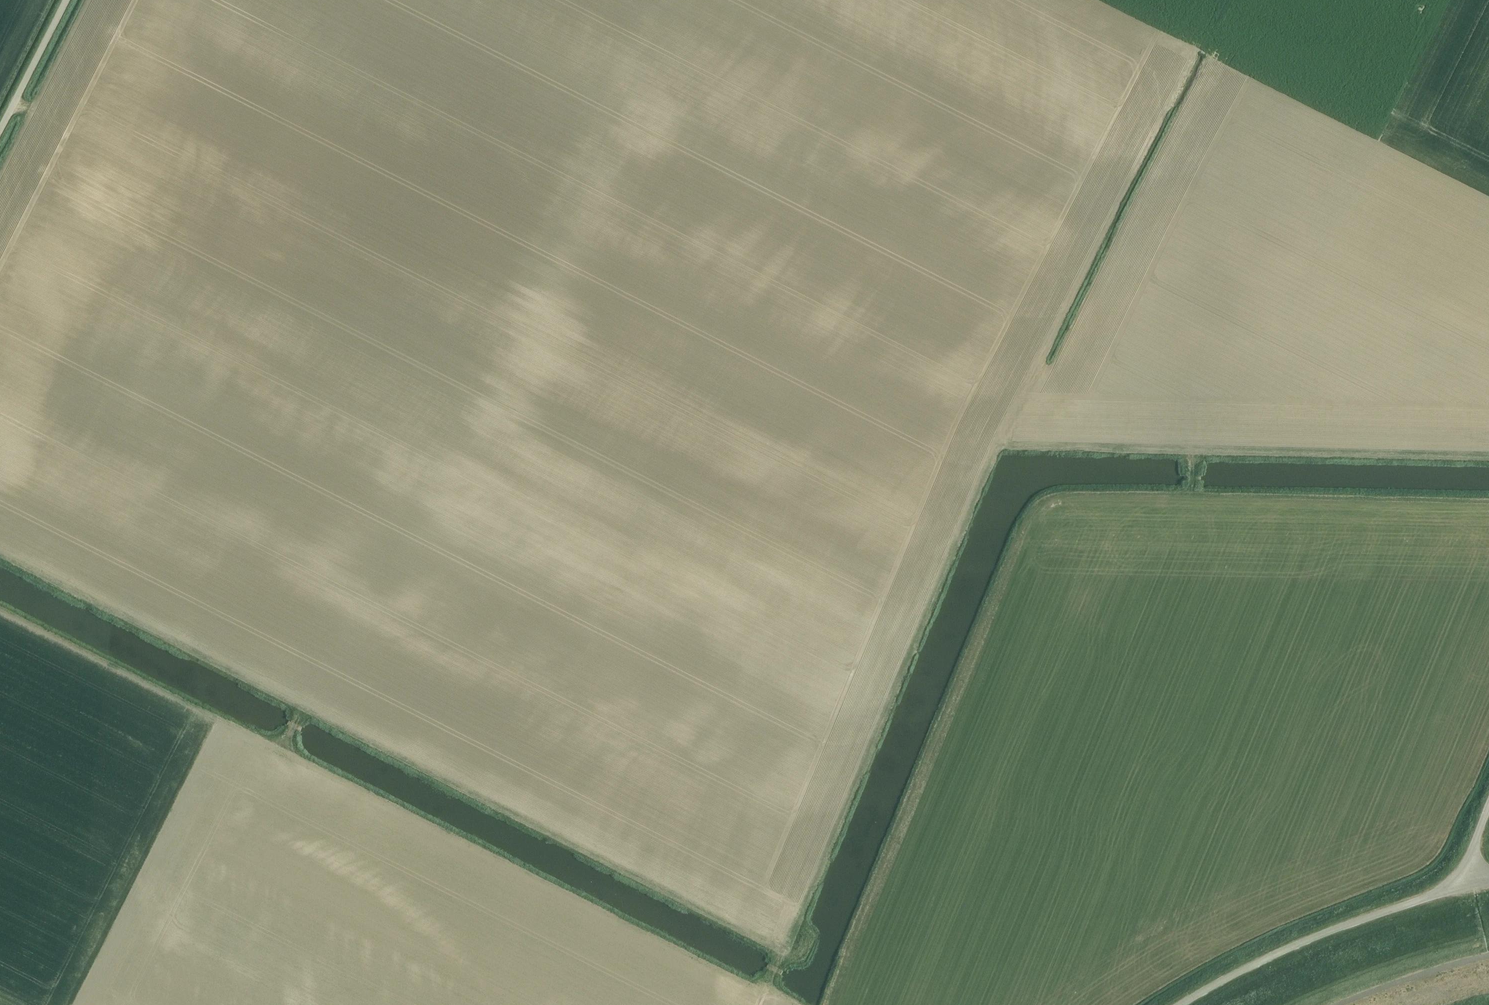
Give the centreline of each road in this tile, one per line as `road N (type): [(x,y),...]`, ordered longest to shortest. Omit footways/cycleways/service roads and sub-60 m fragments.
road 1 (unclassified): [(1179,1004),(1334,929),(1473,883)]
road 2 (unclassified): [(0,132),(66,0)]

